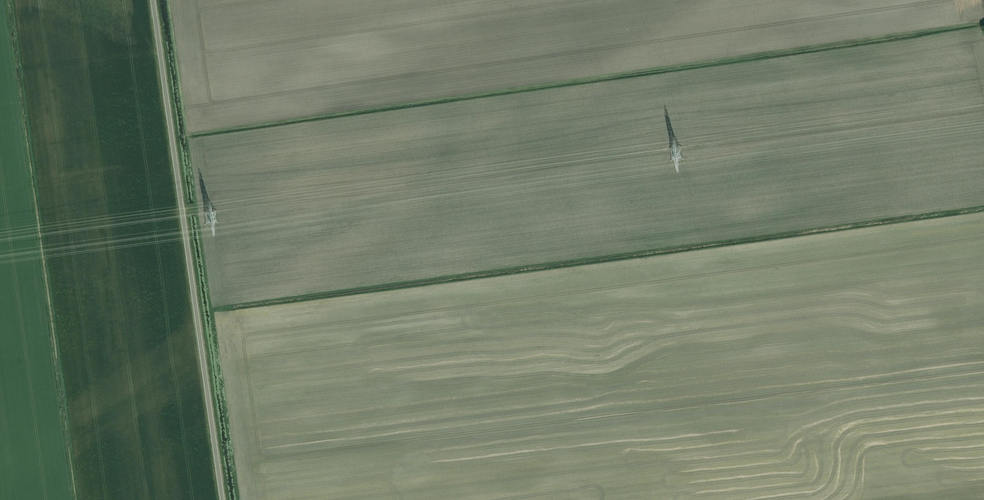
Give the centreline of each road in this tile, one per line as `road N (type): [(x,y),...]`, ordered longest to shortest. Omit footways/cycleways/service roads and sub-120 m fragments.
road 1 (unclassified): [(223,499),(153,0)]

